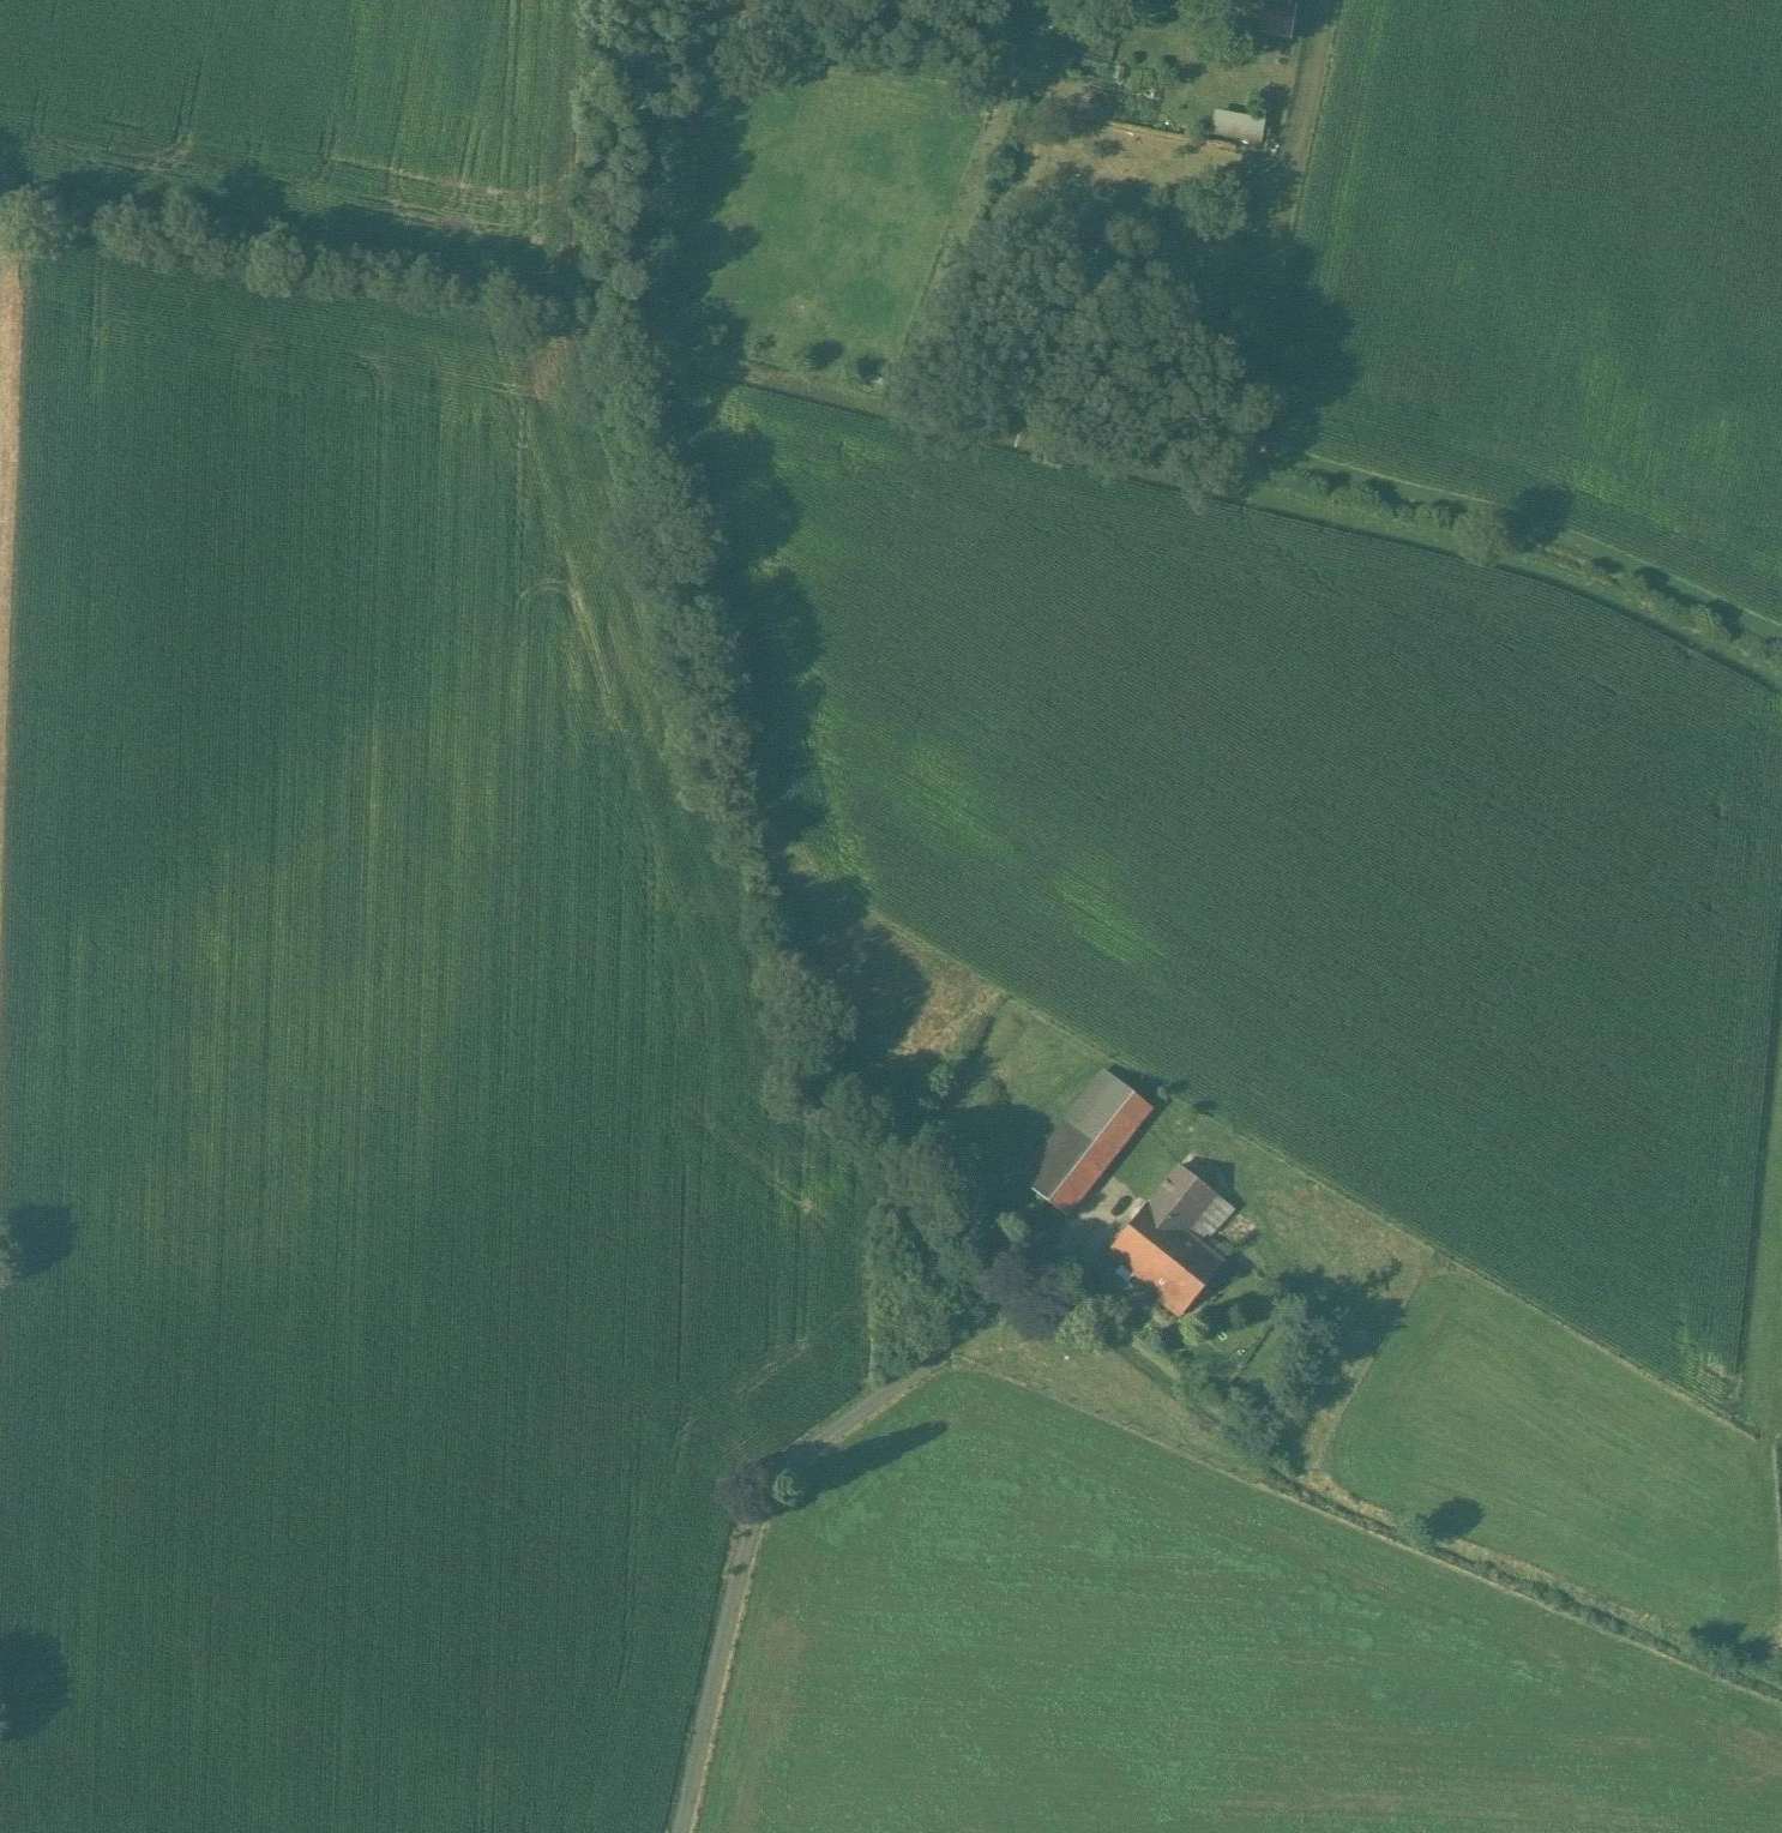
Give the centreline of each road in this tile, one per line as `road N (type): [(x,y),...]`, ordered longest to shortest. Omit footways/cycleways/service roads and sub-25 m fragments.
road 1 (track): [(1019,0),(930,181),(885,368),(1265,458)]

